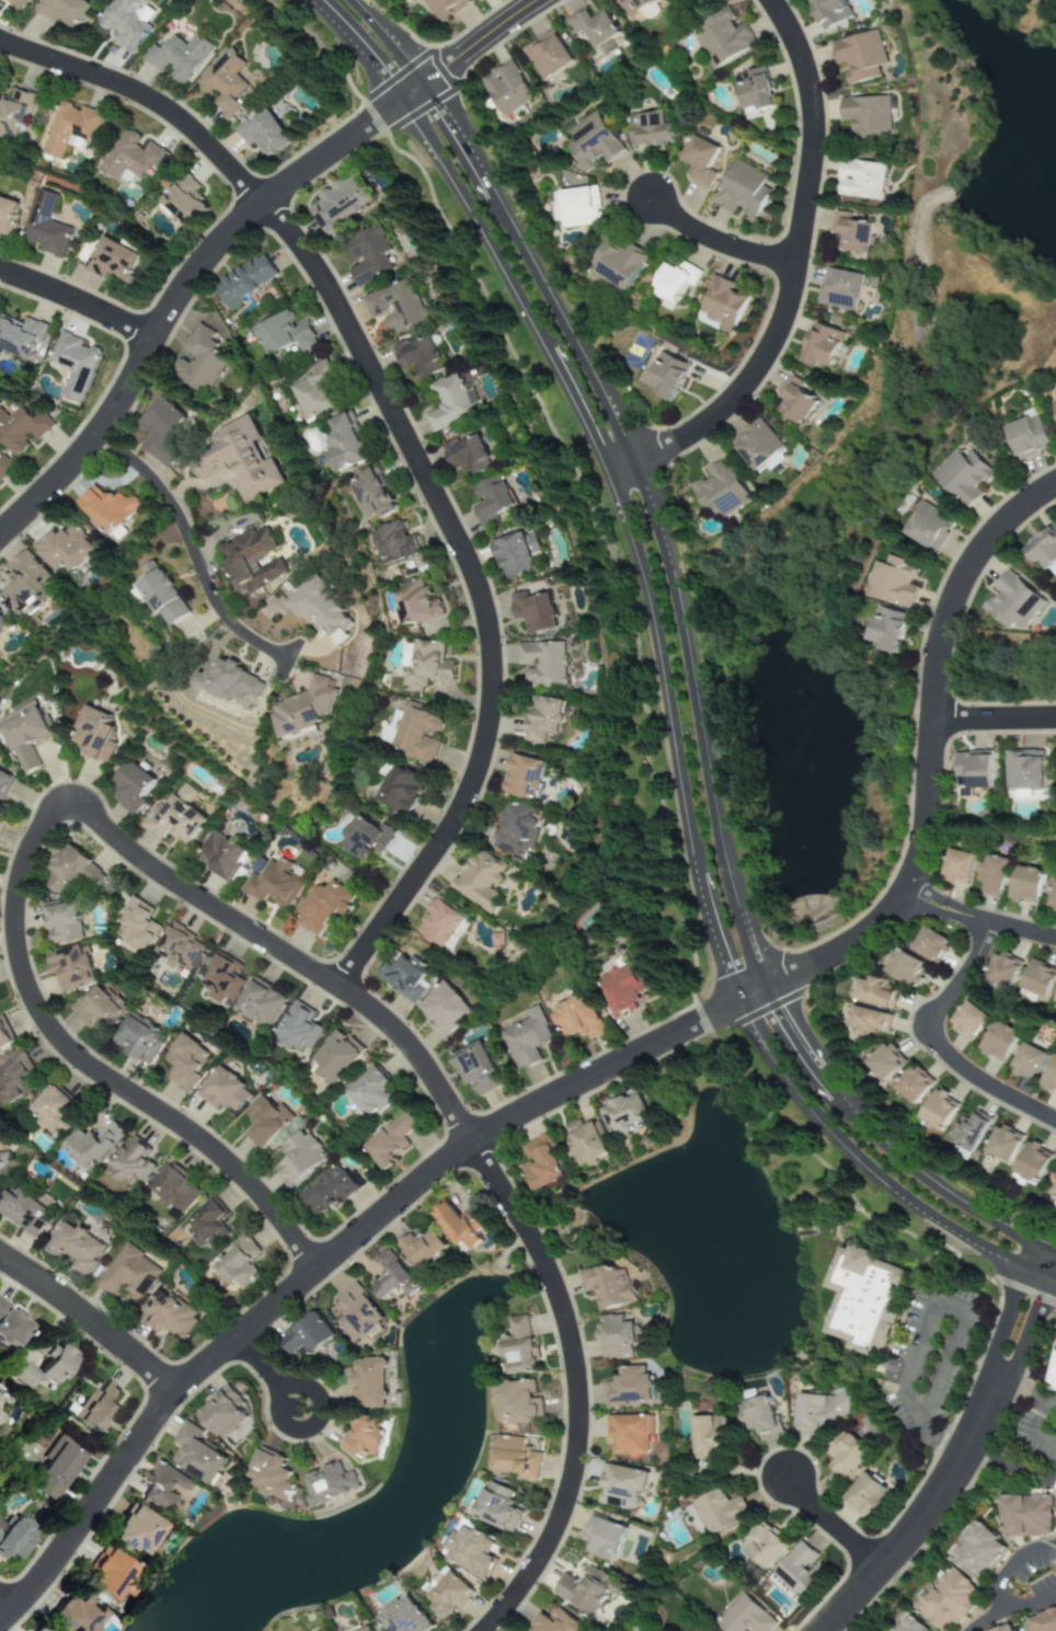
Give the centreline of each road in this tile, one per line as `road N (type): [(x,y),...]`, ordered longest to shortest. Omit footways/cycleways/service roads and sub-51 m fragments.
road 1 (residential): [(0,1627),(56,1569),(176,1393),(449,1160),(850,947),(892,915),(927,846),(938,676),(956,594),(1002,527),(1055,486)]
road 2 (tertiary): [(402,103),(450,174),(585,423),(627,522),(658,638),(699,883),(756,1033),(794,1092),(866,1170),(967,1243),(1055,1282)]
road 3 (tertiary): [(1055,1249),(983,1214),(896,1152),(839,1095),(781,1008),(731,876),(682,601),(651,494),(596,376),(429,83)]
road 4 (residential): [(0,43),(138,94),(177,119),(265,205),(308,256),(375,374),(477,583),(493,650),(475,773),(450,834),(342,990)]
road 5 (residential): [(473,1144),(424,1063),(380,1016),(149,868),(96,820),(70,807),(45,827),(28,858),(16,931),(22,967),(53,1033),(77,1059),(206,1144),(319,1270)]
road 6 (residential): [(0,538),(99,437),(177,300),(227,237),(402,103)]
road 7 (residential): [(772,0),(804,62),(816,124),(785,320),(758,375),(732,404),(681,444),(609,476)]
road 8 (residential): [(473,1144),(556,1295),(577,1398),(570,1483),(554,1531),(482,1630)]
road 9 (residential): [(825,1630),(945,1489),(1000,1381),(1052,1248)]
road 10 (residential): [(996,924),(931,1023),(967,1070),(1055,1119)]
road 11 (residential): [(176,1393),(0,1255)]
road 12 (residential): [(544,0),(402,103)]
road 13 (residential): [(156,342),(0,272)]
road 14 (residential): [(797,266),(731,249),(653,200)]
road 15 (residential): [(908,894),(1055,940)]
road 16 (tertiary): [(310,0),(402,103)]
road 17 (residential): [(881,1570),(790,1480)]
road 18 (residential): [(934,721),(1055,721)]

